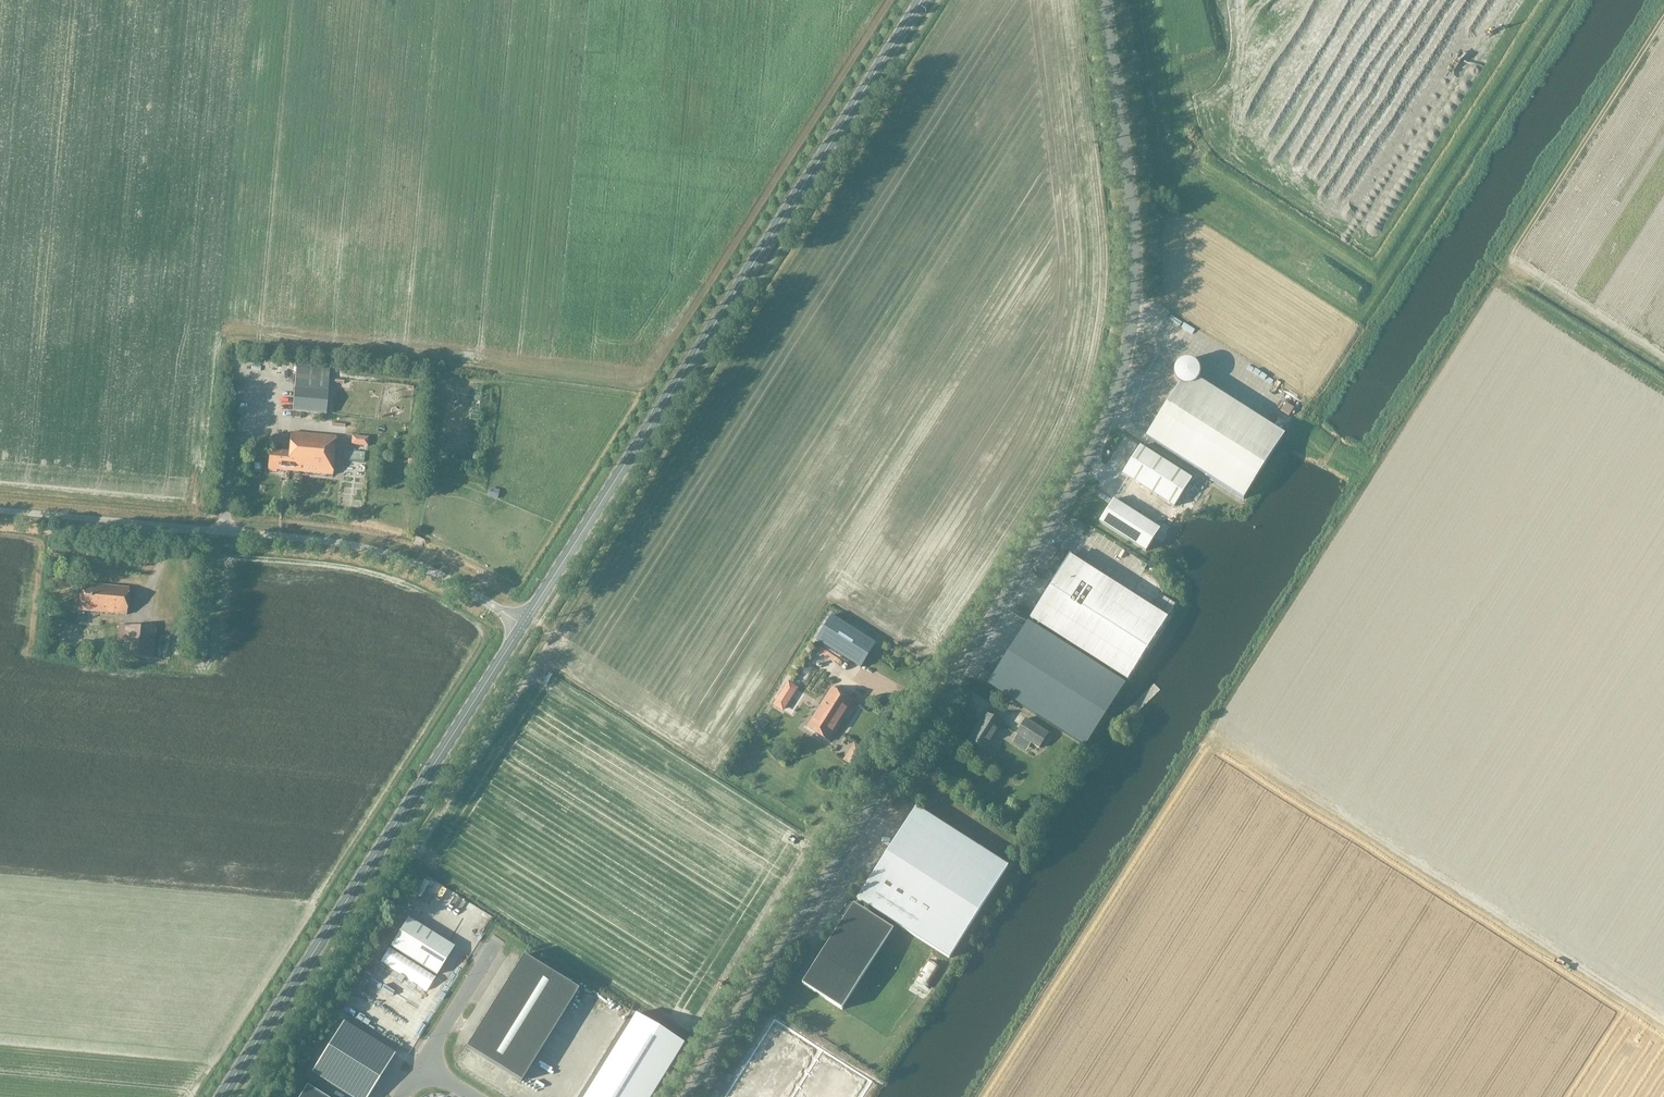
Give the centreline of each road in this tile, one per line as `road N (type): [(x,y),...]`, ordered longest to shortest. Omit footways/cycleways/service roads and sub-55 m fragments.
road 1 (unclassified): [(688,1096),(1044,539),(1108,418),(1136,286),(1107,0)]
road 2 (primary): [(523,625),(922,0)]
road 3 (primary): [(221,1096),(523,625)]
road 4 (unclassified): [(523,625),(448,580),(350,546),(0,512)]
road 5 (residential): [(421,1065),(496,944)]

